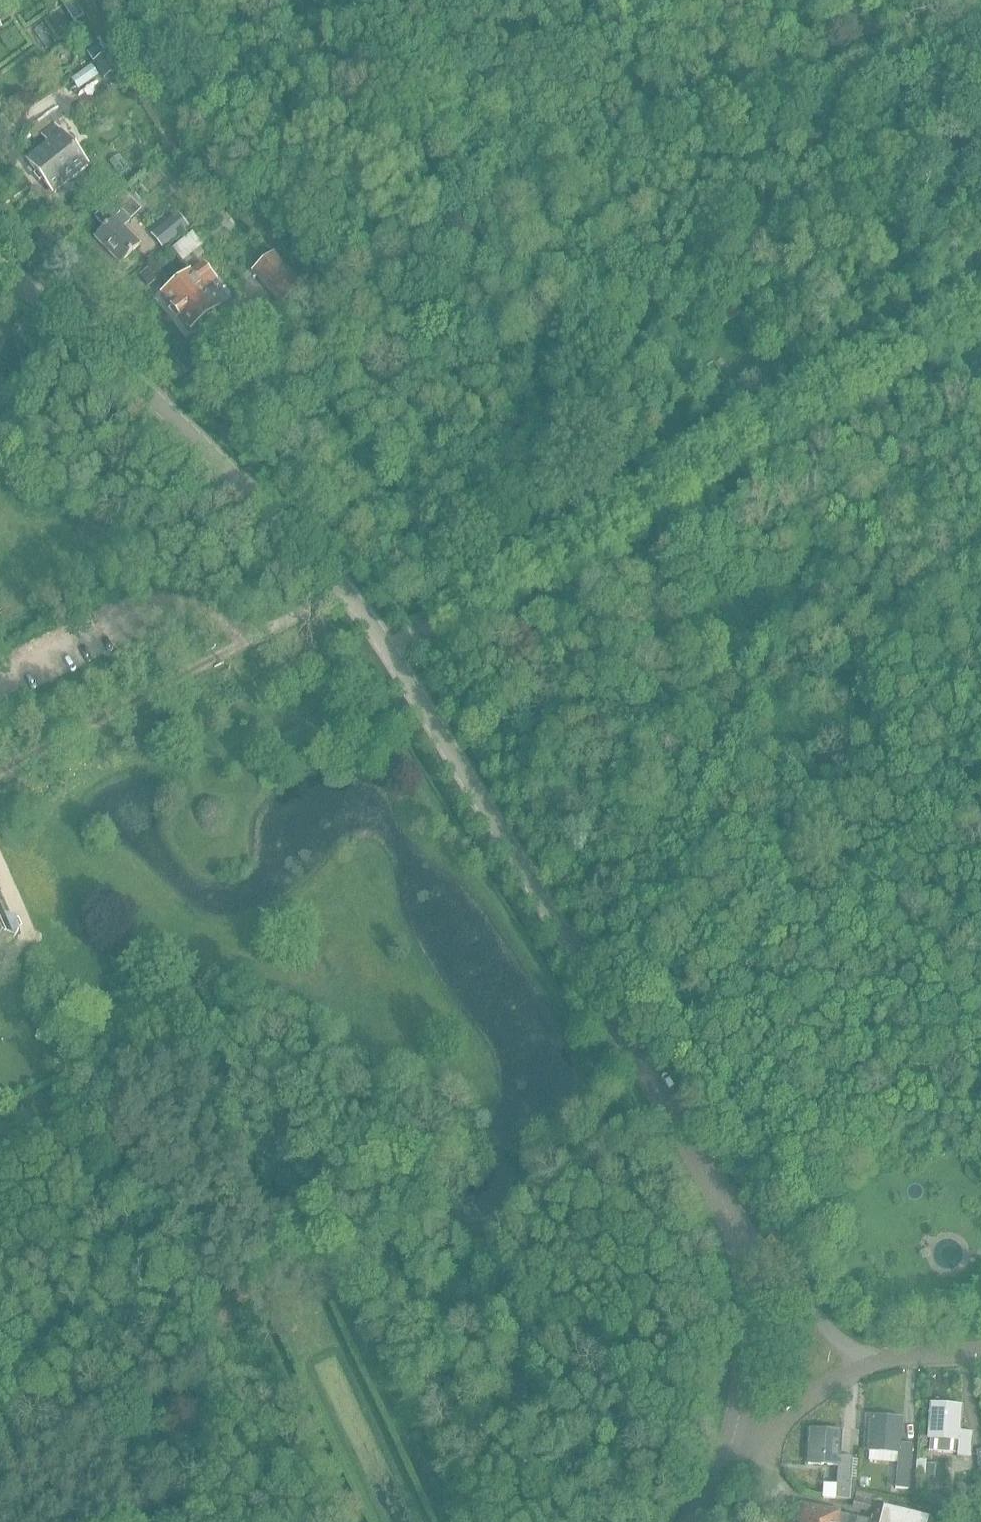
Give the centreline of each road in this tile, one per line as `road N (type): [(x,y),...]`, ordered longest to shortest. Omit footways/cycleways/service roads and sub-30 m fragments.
road 1 (residential): [(731,1217),(392,655),(311,553),(228,469),(96,341),(0,268)]
road 2 (residential): [(728,1461),(752,1354),(745,1258),(731,1217)]
road 3 (residential): [(731,1217),(867,1364)]
road 4 (residential): [(728,1461),(829,1383),(867,1364)]

